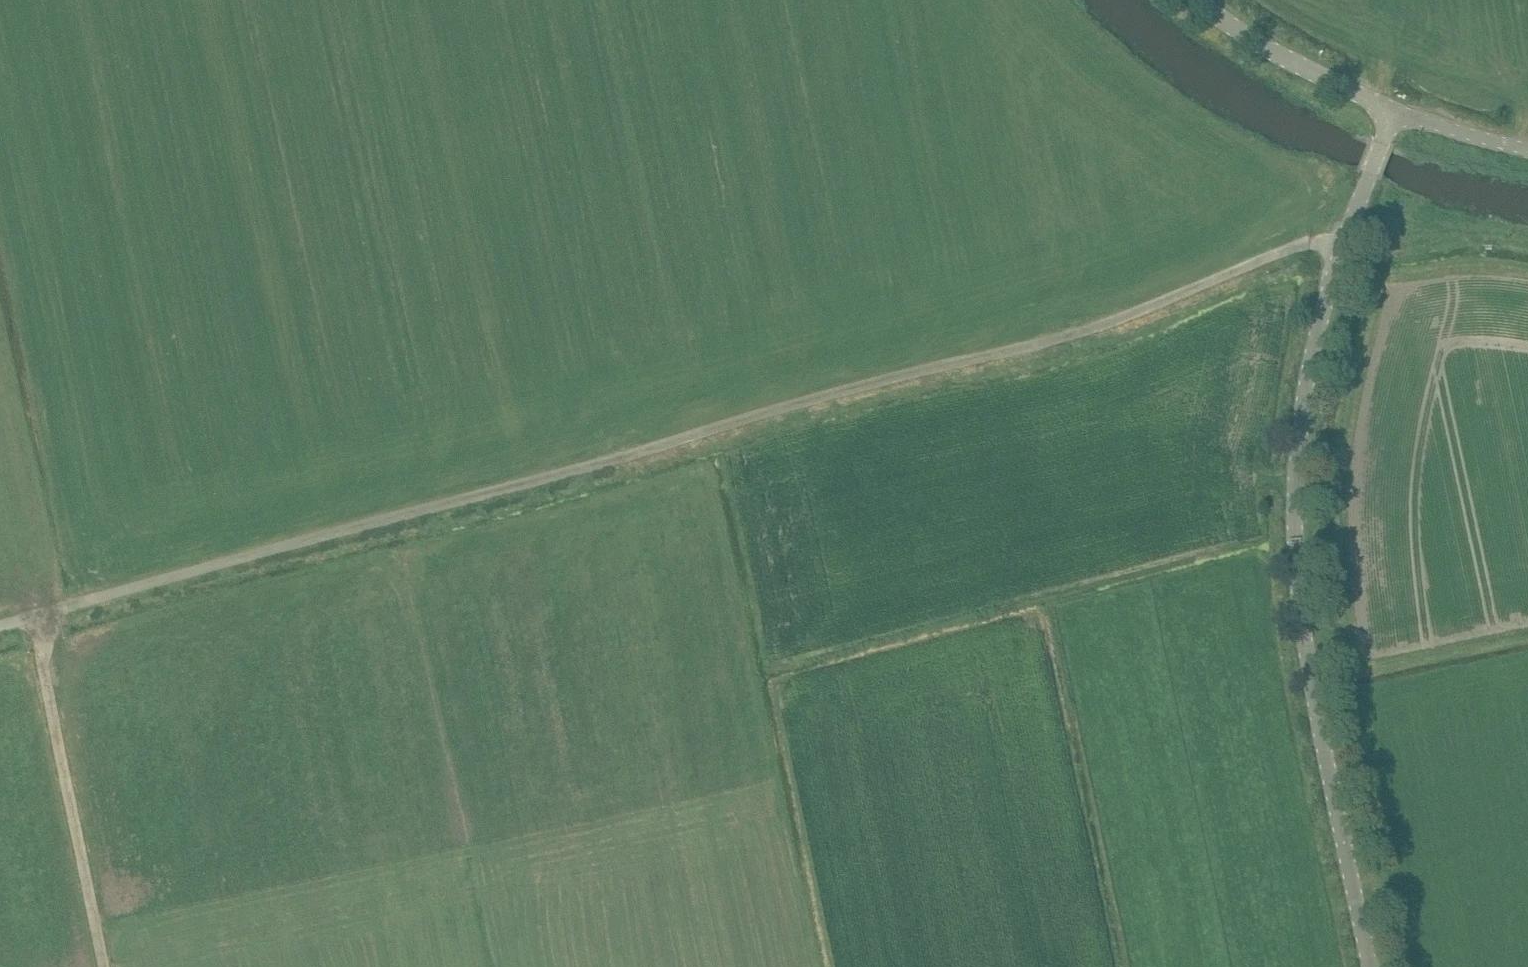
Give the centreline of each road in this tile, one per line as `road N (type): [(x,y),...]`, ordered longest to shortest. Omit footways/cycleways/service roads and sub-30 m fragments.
road 1 (unclassified): [(0,625),(1038,344),(1297,246),(1342,249)]
road 2 (unclassified): [(1373,966),(1302,629),(1294,510),(1308,370),(1342,249)]
road 3 (unclassified): [(1392,110),(1257,43),(1197,0)]
road 4 (unclassified): [(1342,249),(1392,110)]
road 5 (unclassified): [(1392,110),(1527,147)]

